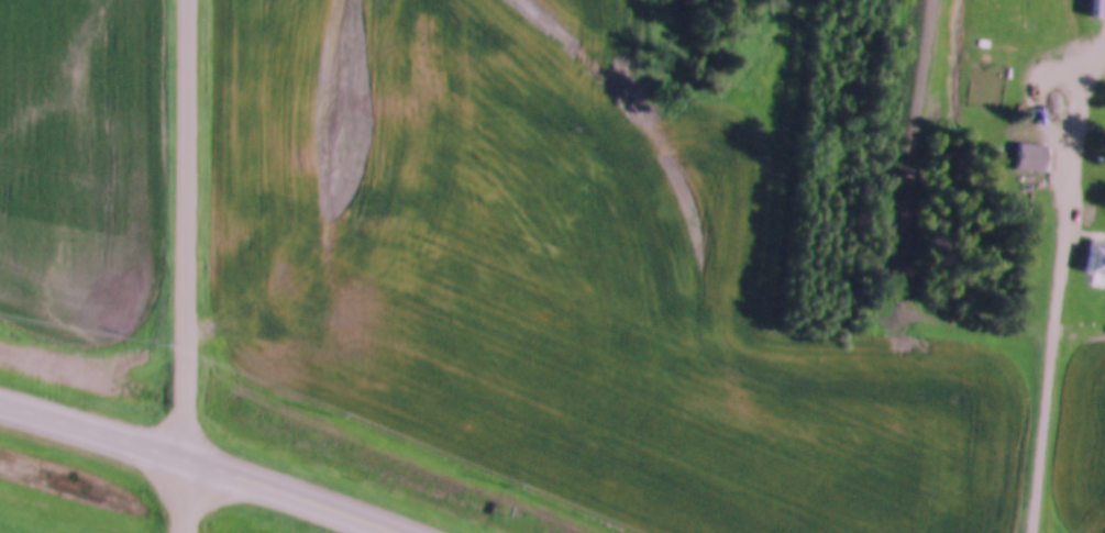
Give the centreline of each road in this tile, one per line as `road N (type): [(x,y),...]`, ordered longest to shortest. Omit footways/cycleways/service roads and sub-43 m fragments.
road 1 (tertiary): [(184,460),(190,0)]
road 2 (secondary): [(382,532),(184,460),(0,408)]

